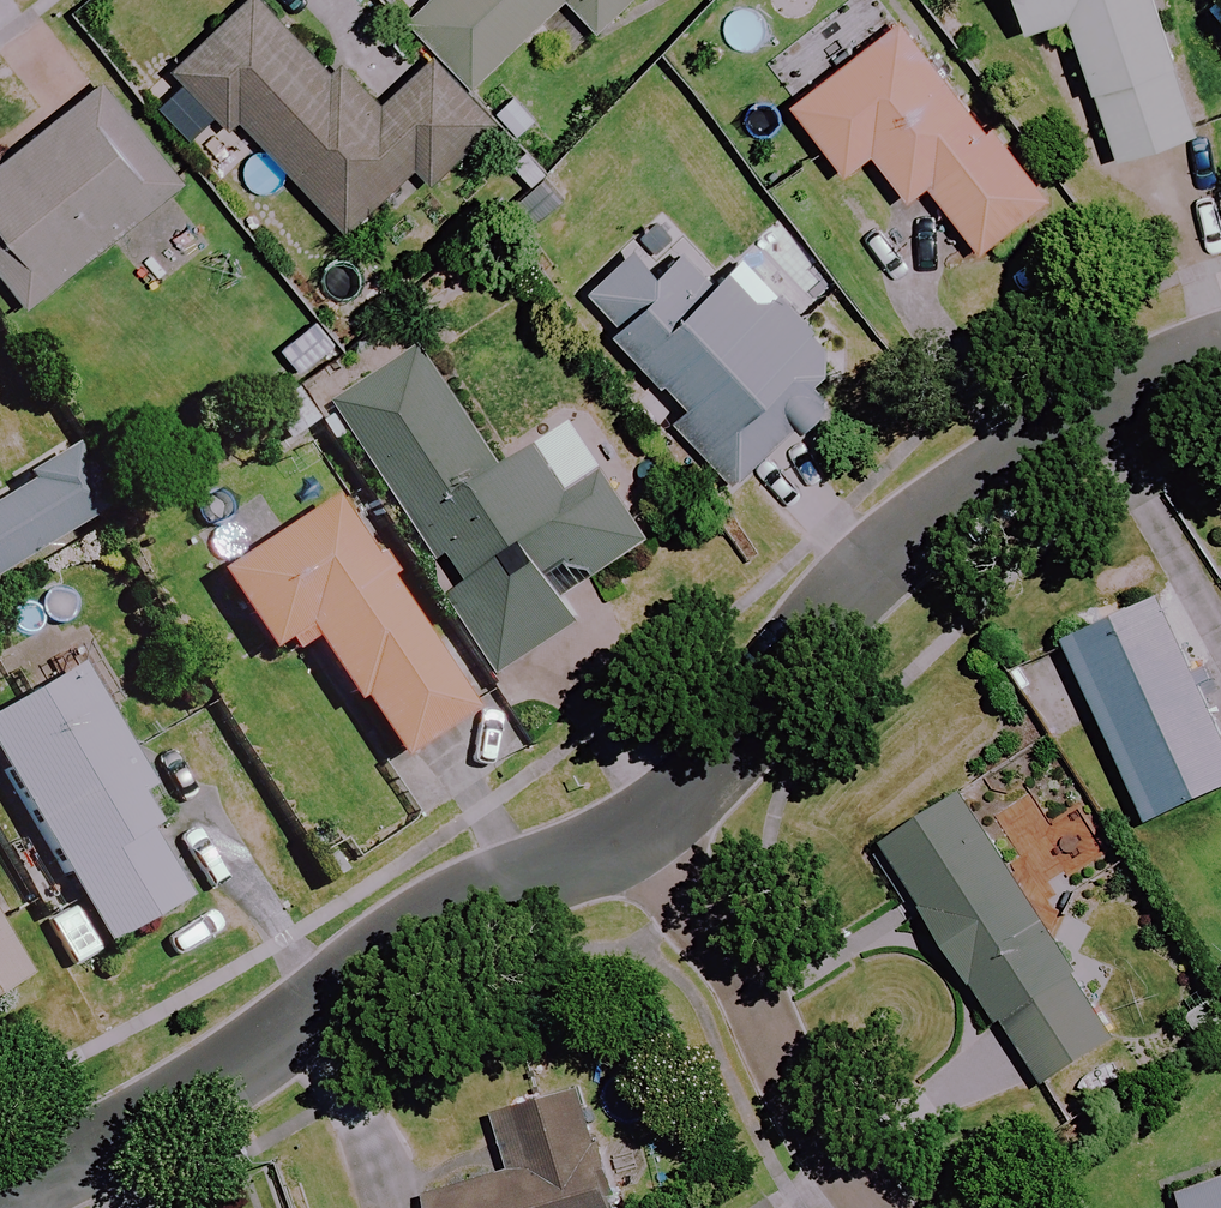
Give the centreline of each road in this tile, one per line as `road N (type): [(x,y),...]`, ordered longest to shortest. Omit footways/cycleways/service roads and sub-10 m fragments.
road 1 (residential): [(0,1194),(76,1172),(183,1109),(441,908),(642,818)]
road 2 (residential): [(642,818),(733,745),(878,568),(1071,423),(1220,359)]
road 3 (residential): [(869,1207),(782,1078),(642,818)]

